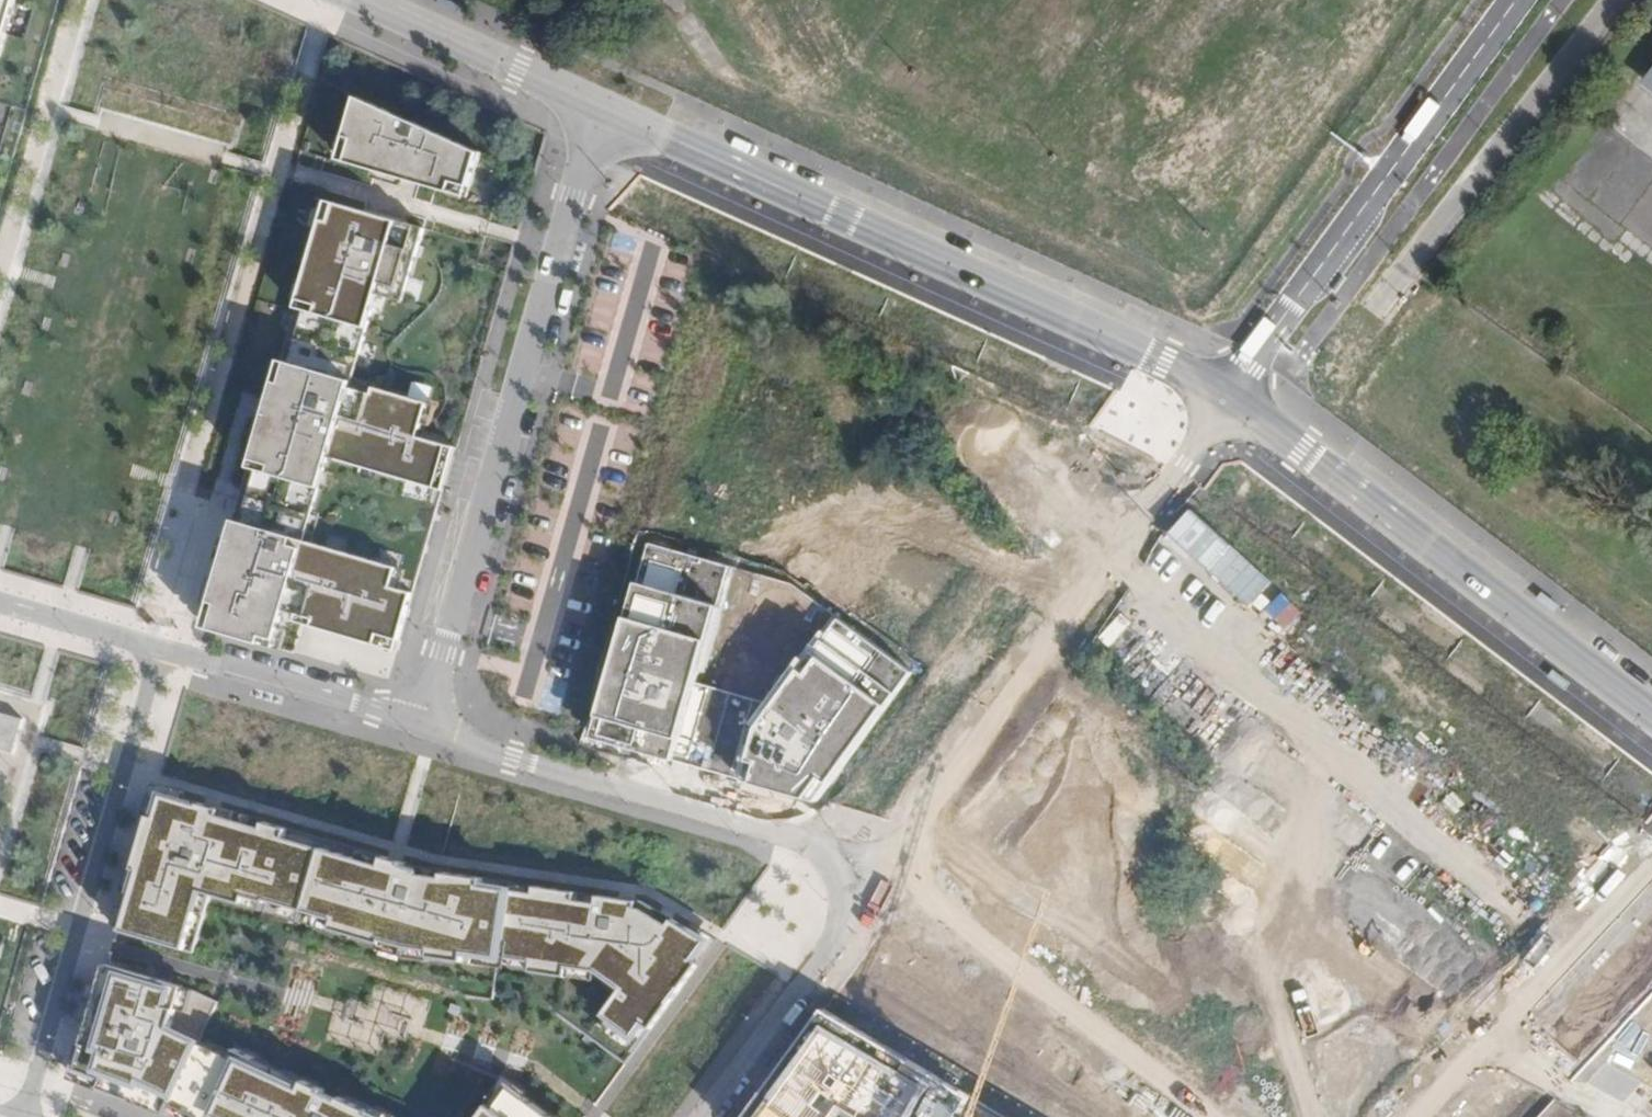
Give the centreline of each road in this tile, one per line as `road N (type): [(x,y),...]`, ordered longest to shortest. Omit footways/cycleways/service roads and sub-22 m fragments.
road 1 (residential): [(607,110),(1225,395)]
road 2 (residential): [(422,727),(607,110)]
road 3 (residential): [(1225,395),(1186,466),(879,863)]
road 4 (residential): [(1225,395),(1651,712)]
road 5 (residential): [(24,1116),(161,654)]
road 6 (residential): [(879,863),(422,727)]
road 7 (residential): [(1203,1116),(879,863)]
road 8 (residential): [(1651,858),(1414,1116)]
road 9 (residential): [(710,1116),(879,863)]
road 10 (residential): [(422,727),(161,654)]
road 11 (residential): [(607,110),(362,0)]
road 12 (residential): [(161,654),(0,605)]

